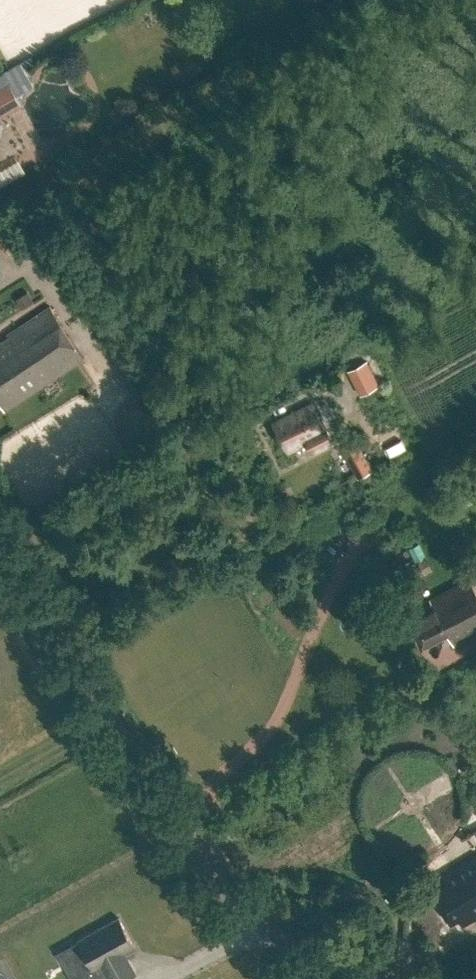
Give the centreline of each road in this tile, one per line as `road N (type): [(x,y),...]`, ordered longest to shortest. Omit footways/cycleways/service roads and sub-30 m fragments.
road 1 (tertiary): [(0,550),(206,868),(262,924),(339,978)]

